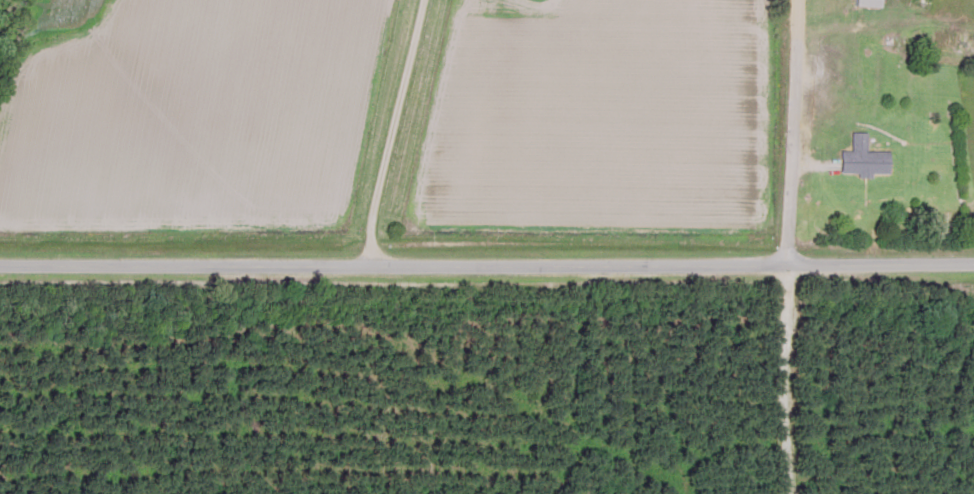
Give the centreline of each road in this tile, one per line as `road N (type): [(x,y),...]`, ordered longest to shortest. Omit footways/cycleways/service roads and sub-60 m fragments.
road 1 (residential): [(0,247),(973,252)]
road 2 (residential): [(357,250),(418,0)]
road 3 (residential): [(806,254),(819,0)]

